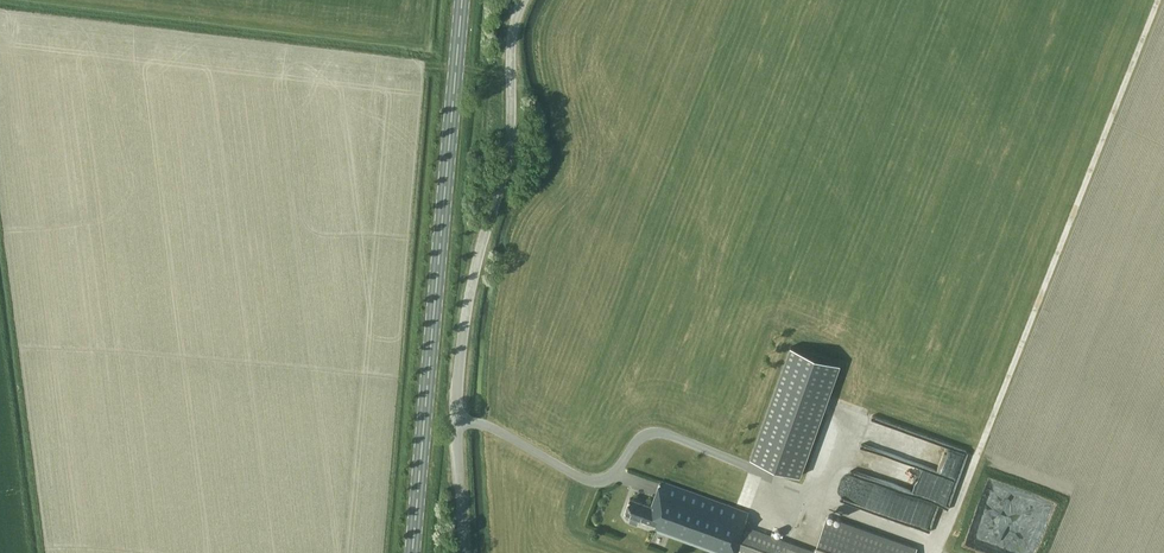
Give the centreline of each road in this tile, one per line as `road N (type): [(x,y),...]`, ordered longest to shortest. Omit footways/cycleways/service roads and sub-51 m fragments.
road 1 (track): [(942,552),(933,543),(945,533),(1157,0)]
road 2 (unclassified): [(461,552),(457,371),(472,284),(506,171),(511,39),(523,0)]
road 3 (primary): [(410,552),(459,0)]
road 4 (track): [(821,495),(933,543),(930,552)]

